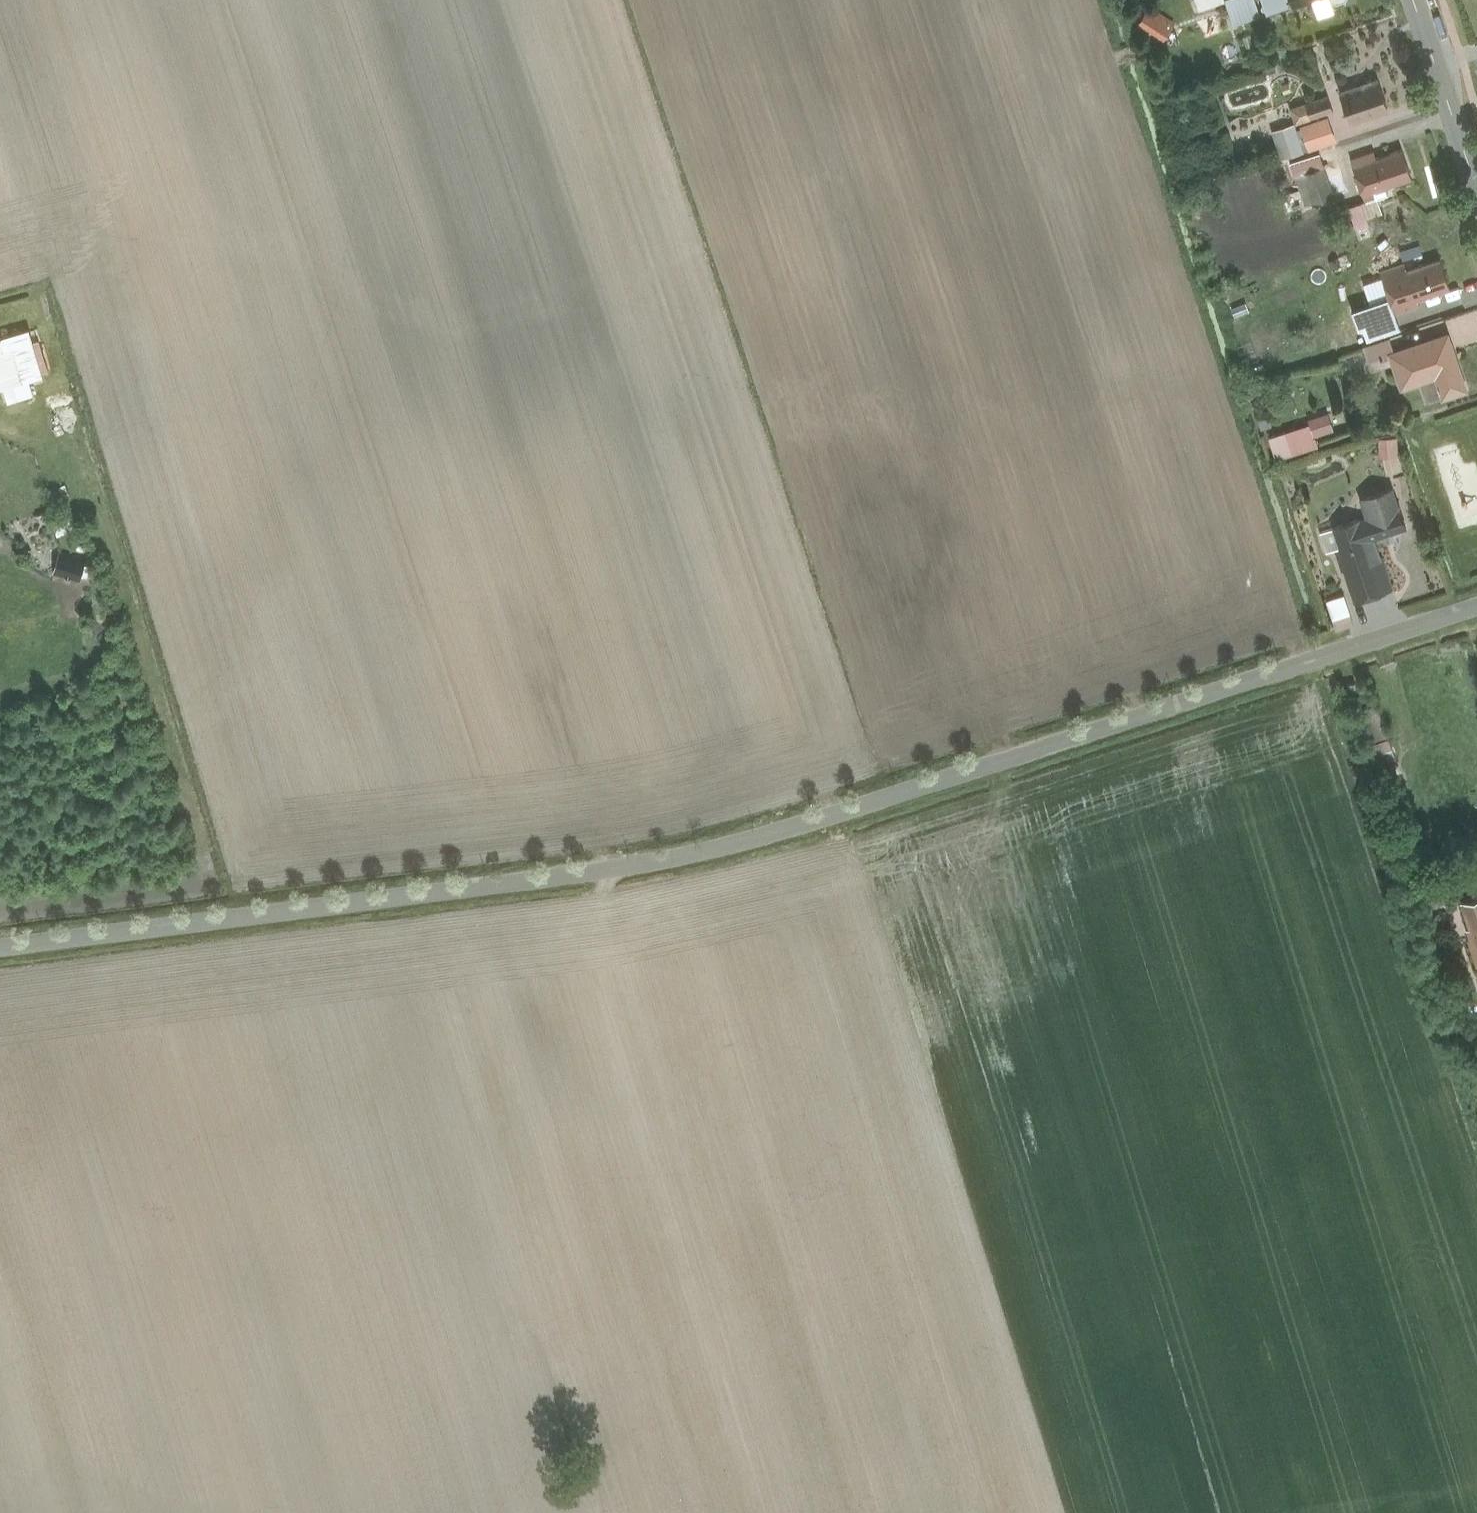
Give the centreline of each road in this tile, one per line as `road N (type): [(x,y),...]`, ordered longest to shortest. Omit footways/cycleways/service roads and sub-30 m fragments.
road 1 (tertiary): [(0,943),(644,855),(748,832),(1476,603)]
road 2 (tertiary): [(1476,179),(1416,0)]

